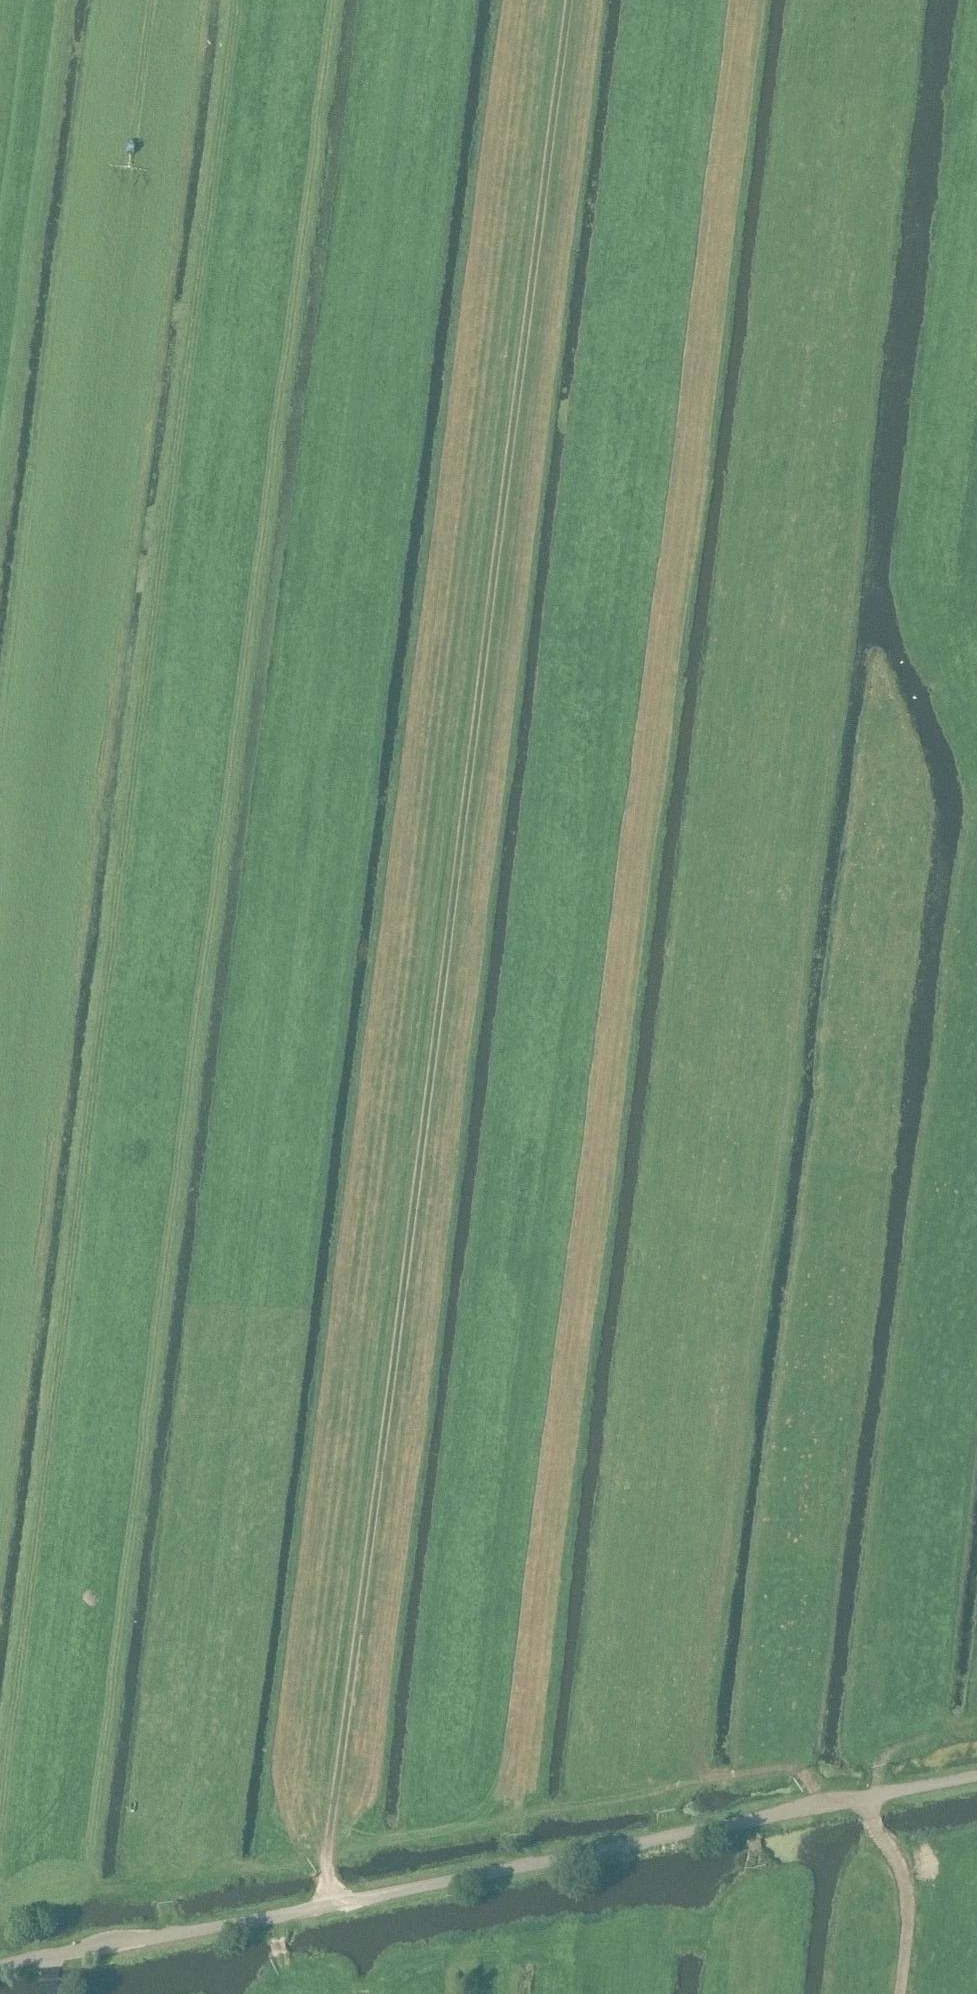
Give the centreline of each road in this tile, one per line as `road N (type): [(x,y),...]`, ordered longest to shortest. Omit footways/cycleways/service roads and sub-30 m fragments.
road 1 (unclassified): [(0,1965),(976,1776)]
road 2 (track): [(0,1901),(437,1833),(765,1768),(799,1772),(824,1806)]
road 3 (track): [(897,1993),(907,1921),(902,1880),(860,1799)]

